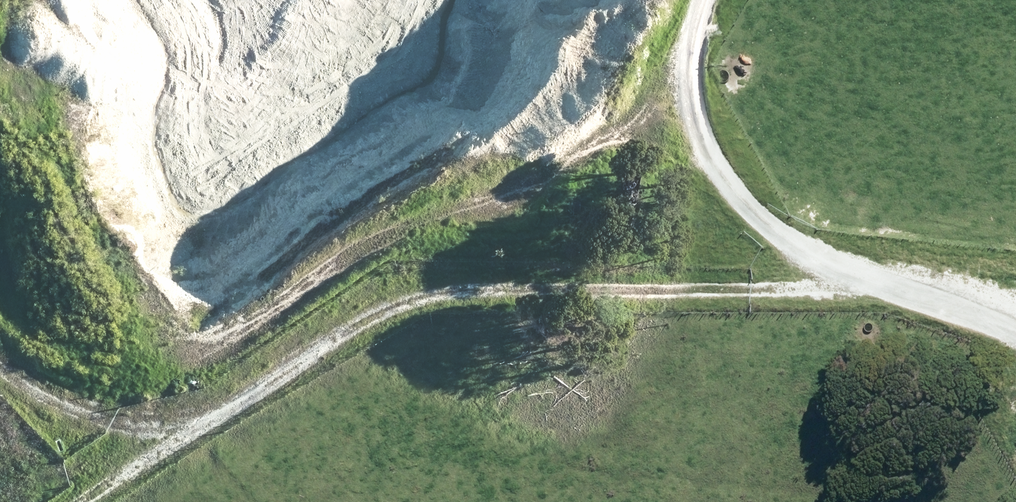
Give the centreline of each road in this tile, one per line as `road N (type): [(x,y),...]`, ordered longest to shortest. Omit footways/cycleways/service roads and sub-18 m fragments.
road 1 (track): [(113,501),(441,306),(876,303)]
road 2 (track): [(710,0),(694,60),(699,140),(730,218),(827,286),(1015,352)]
road 3 (track): [(208,439),(126,433),(40,395),(0,366)]

